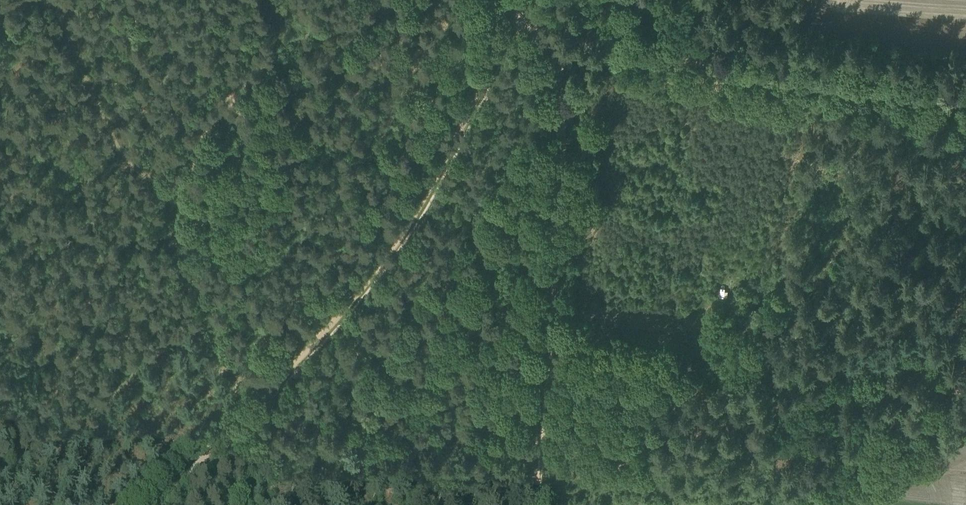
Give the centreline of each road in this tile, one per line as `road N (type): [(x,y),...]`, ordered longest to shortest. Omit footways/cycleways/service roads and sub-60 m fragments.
road 1 (track): [(0,503),(205,312),(209,272),(239,224),(244,198),(244,129),(234,95),(278,53),(282,32),(271,0)]
road 2 (track): [(165,504),(384,255),(519,5)]
road 3 (track): [(525,14),(553,50),(563,137),(545,504)]
road 4 (track): [(965,345),(851,373),(721,366),(687,350),(546,347)]
road 5 (track): [(965,98),(553,50)]

